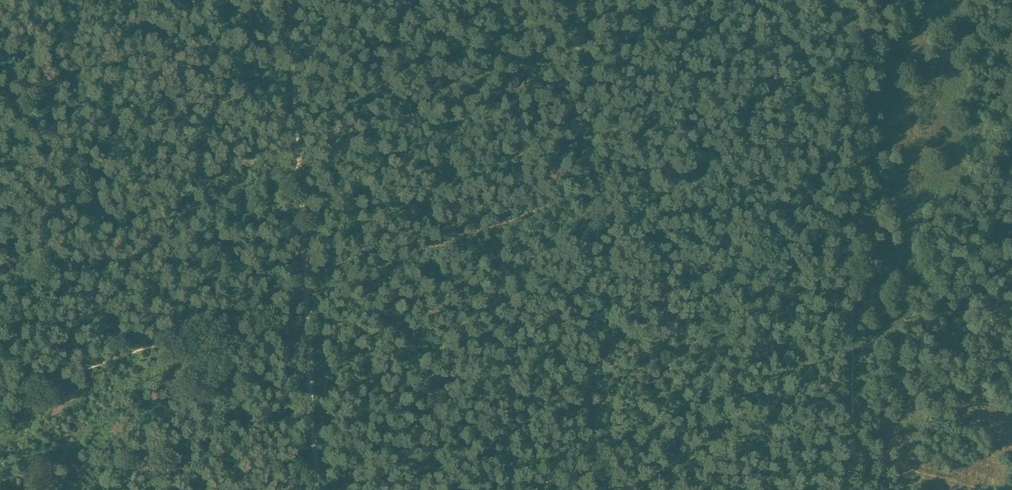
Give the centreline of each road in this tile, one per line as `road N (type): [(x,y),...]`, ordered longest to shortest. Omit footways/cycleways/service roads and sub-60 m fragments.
road 1 (track): [(308,292),(848,99)]
road 2 (track): [(318,489),(288,0)]
road 3 (track): [(848,379),(850,0)]
road 4 (track): [(495,489),(848,379)]

